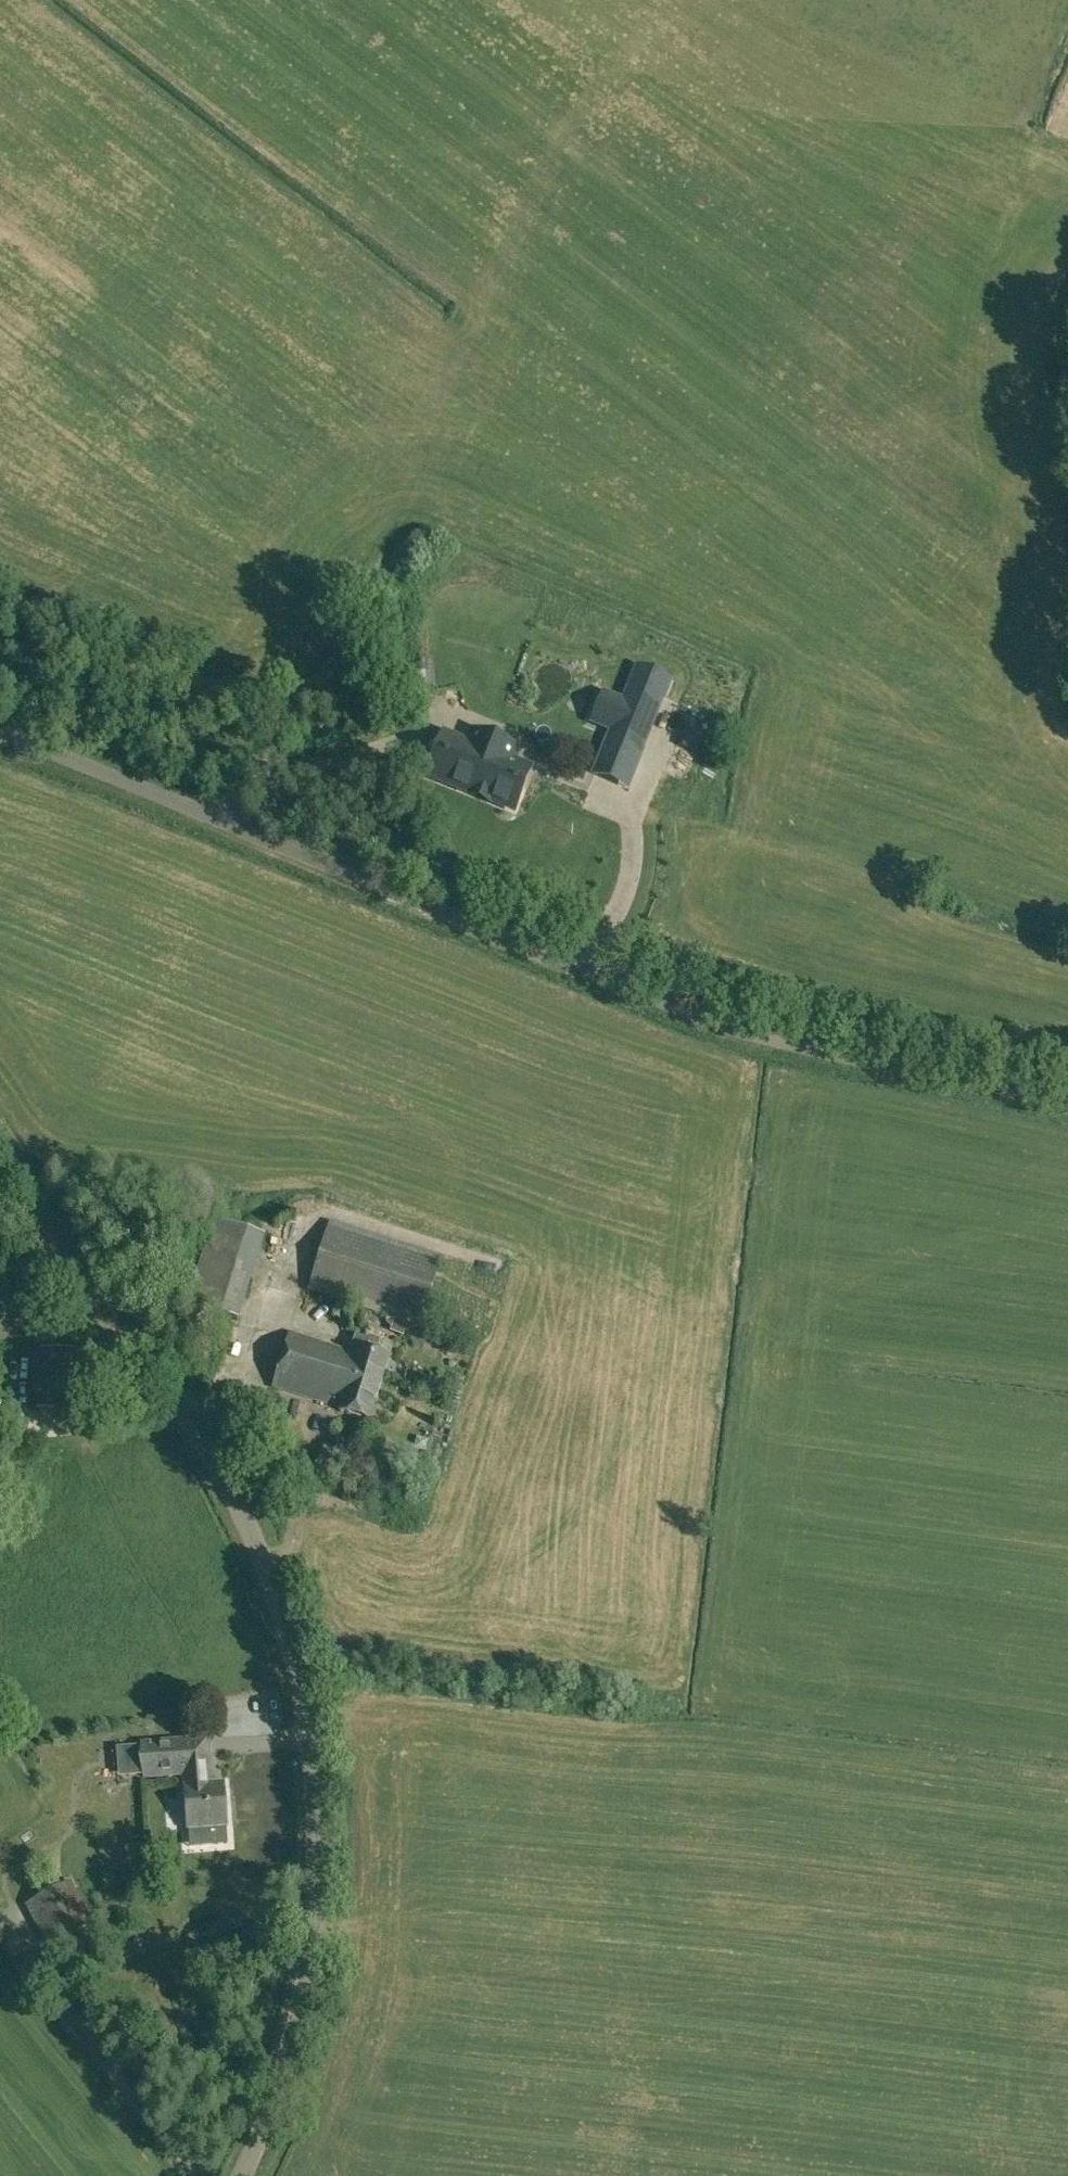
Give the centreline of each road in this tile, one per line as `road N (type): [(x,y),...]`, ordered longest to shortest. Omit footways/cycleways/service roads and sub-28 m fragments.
road 1 (unclassified): [(243,2175),(288,2051),(310,1933),(310,1780),(291,1649),(264,1564),(200,1435),(0,1151)]
road 2 (unclassified): [(1067,1103),(719,1025),(225,822)]
road 3 (unclassified): [(0,738),(225,822)]
road 4 (track): [(241,787),(327,615)]

